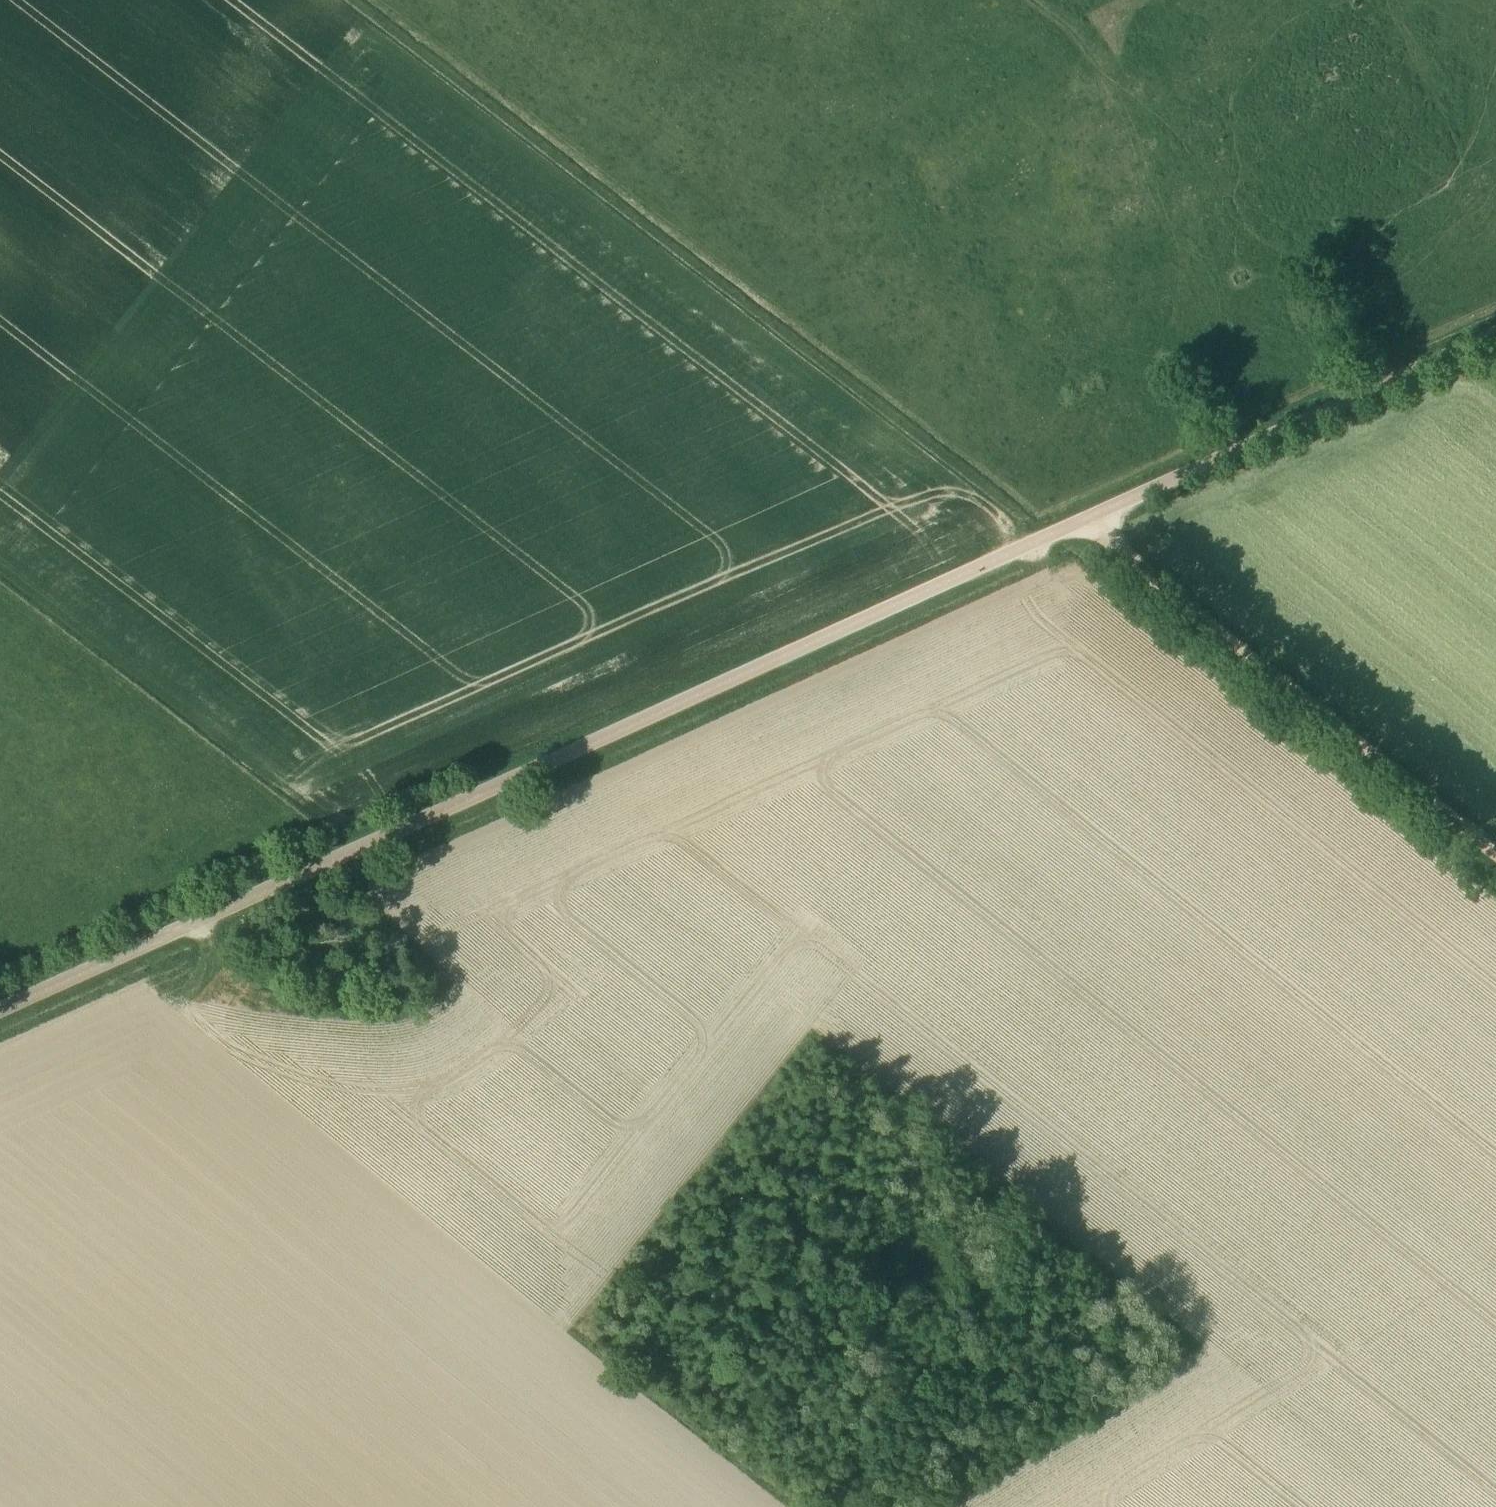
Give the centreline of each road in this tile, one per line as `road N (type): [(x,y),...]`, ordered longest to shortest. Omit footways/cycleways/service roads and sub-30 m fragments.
road 1 (unclassified): [(0,1008),(1495,332)]
road 2 (track): [(1495,854),(1078,520)]

